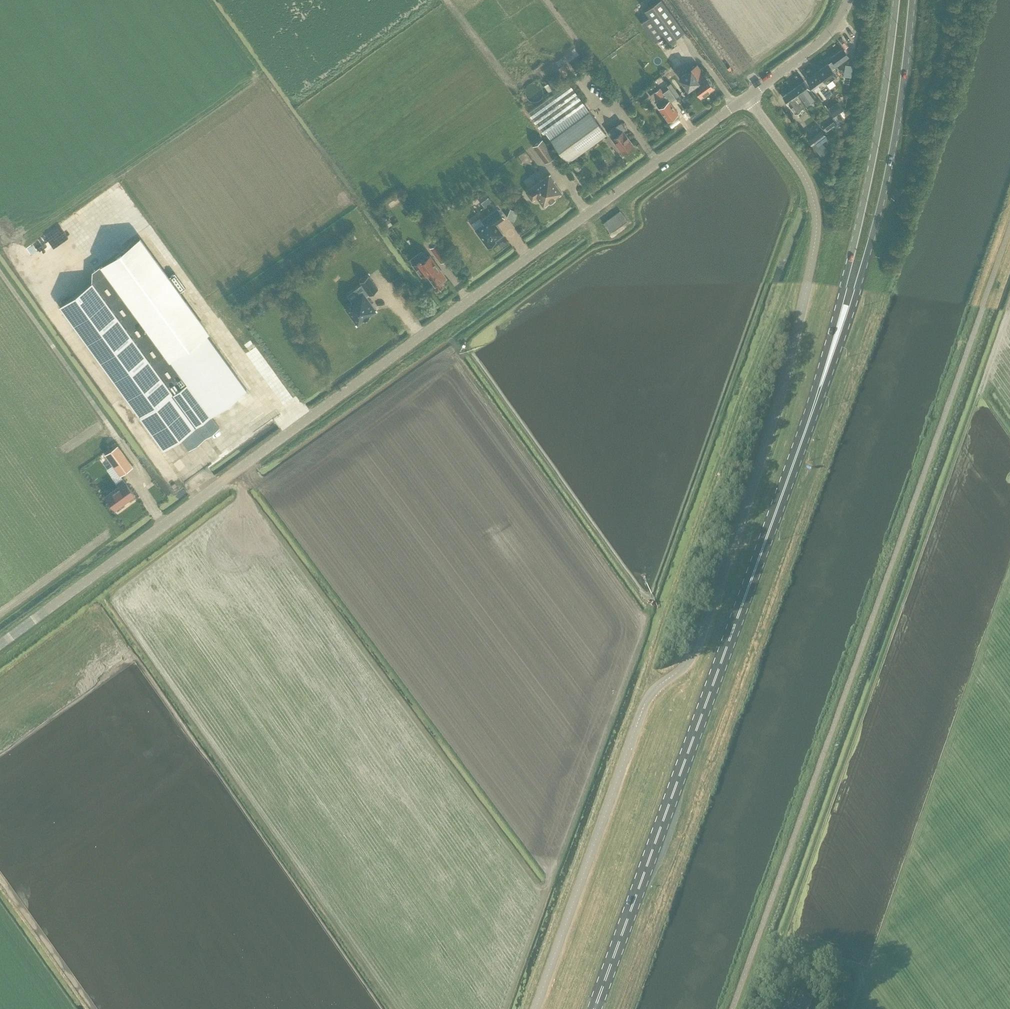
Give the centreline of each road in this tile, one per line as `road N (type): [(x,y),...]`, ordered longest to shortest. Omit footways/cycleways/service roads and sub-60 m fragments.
road 1 (unclassified): [(747,97),(801,172),(816,212),(796,330),(698,639),(687,663),(642,707),(534,1008)]
road 2 (unclassified): [(0,645),(747,97)]
road 3 (primary): [(593,1008),(807,422)]
road 4 (primary): [(807,422),(882,201),(912,0)]
road 5 (primary): [(896,0),(866,202),(807,422)]
road 6 (unclassified): [(747,97),(826,38),(852,0)]

